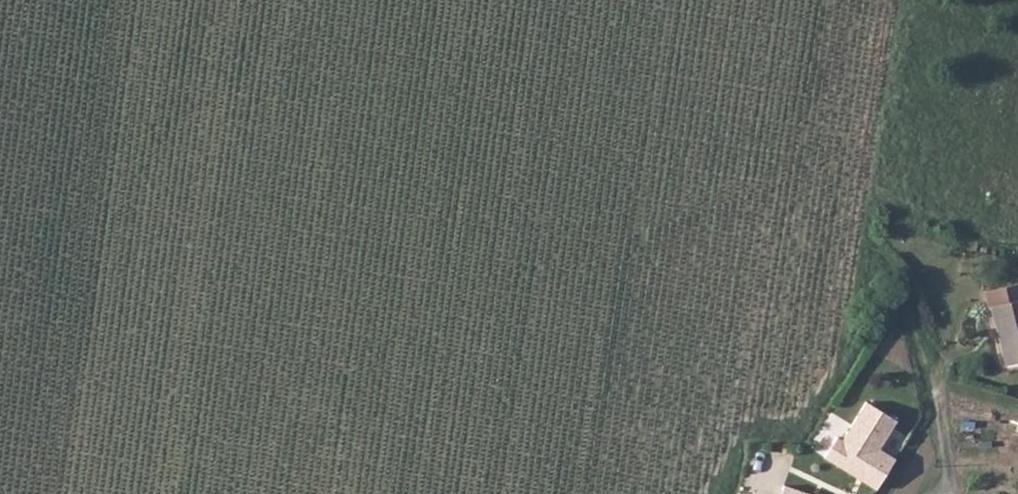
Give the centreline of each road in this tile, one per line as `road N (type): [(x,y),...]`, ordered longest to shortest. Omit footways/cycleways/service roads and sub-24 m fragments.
road 1 (track): [(688,493),(742,423),(800,426),(842,355),(891,0)]

